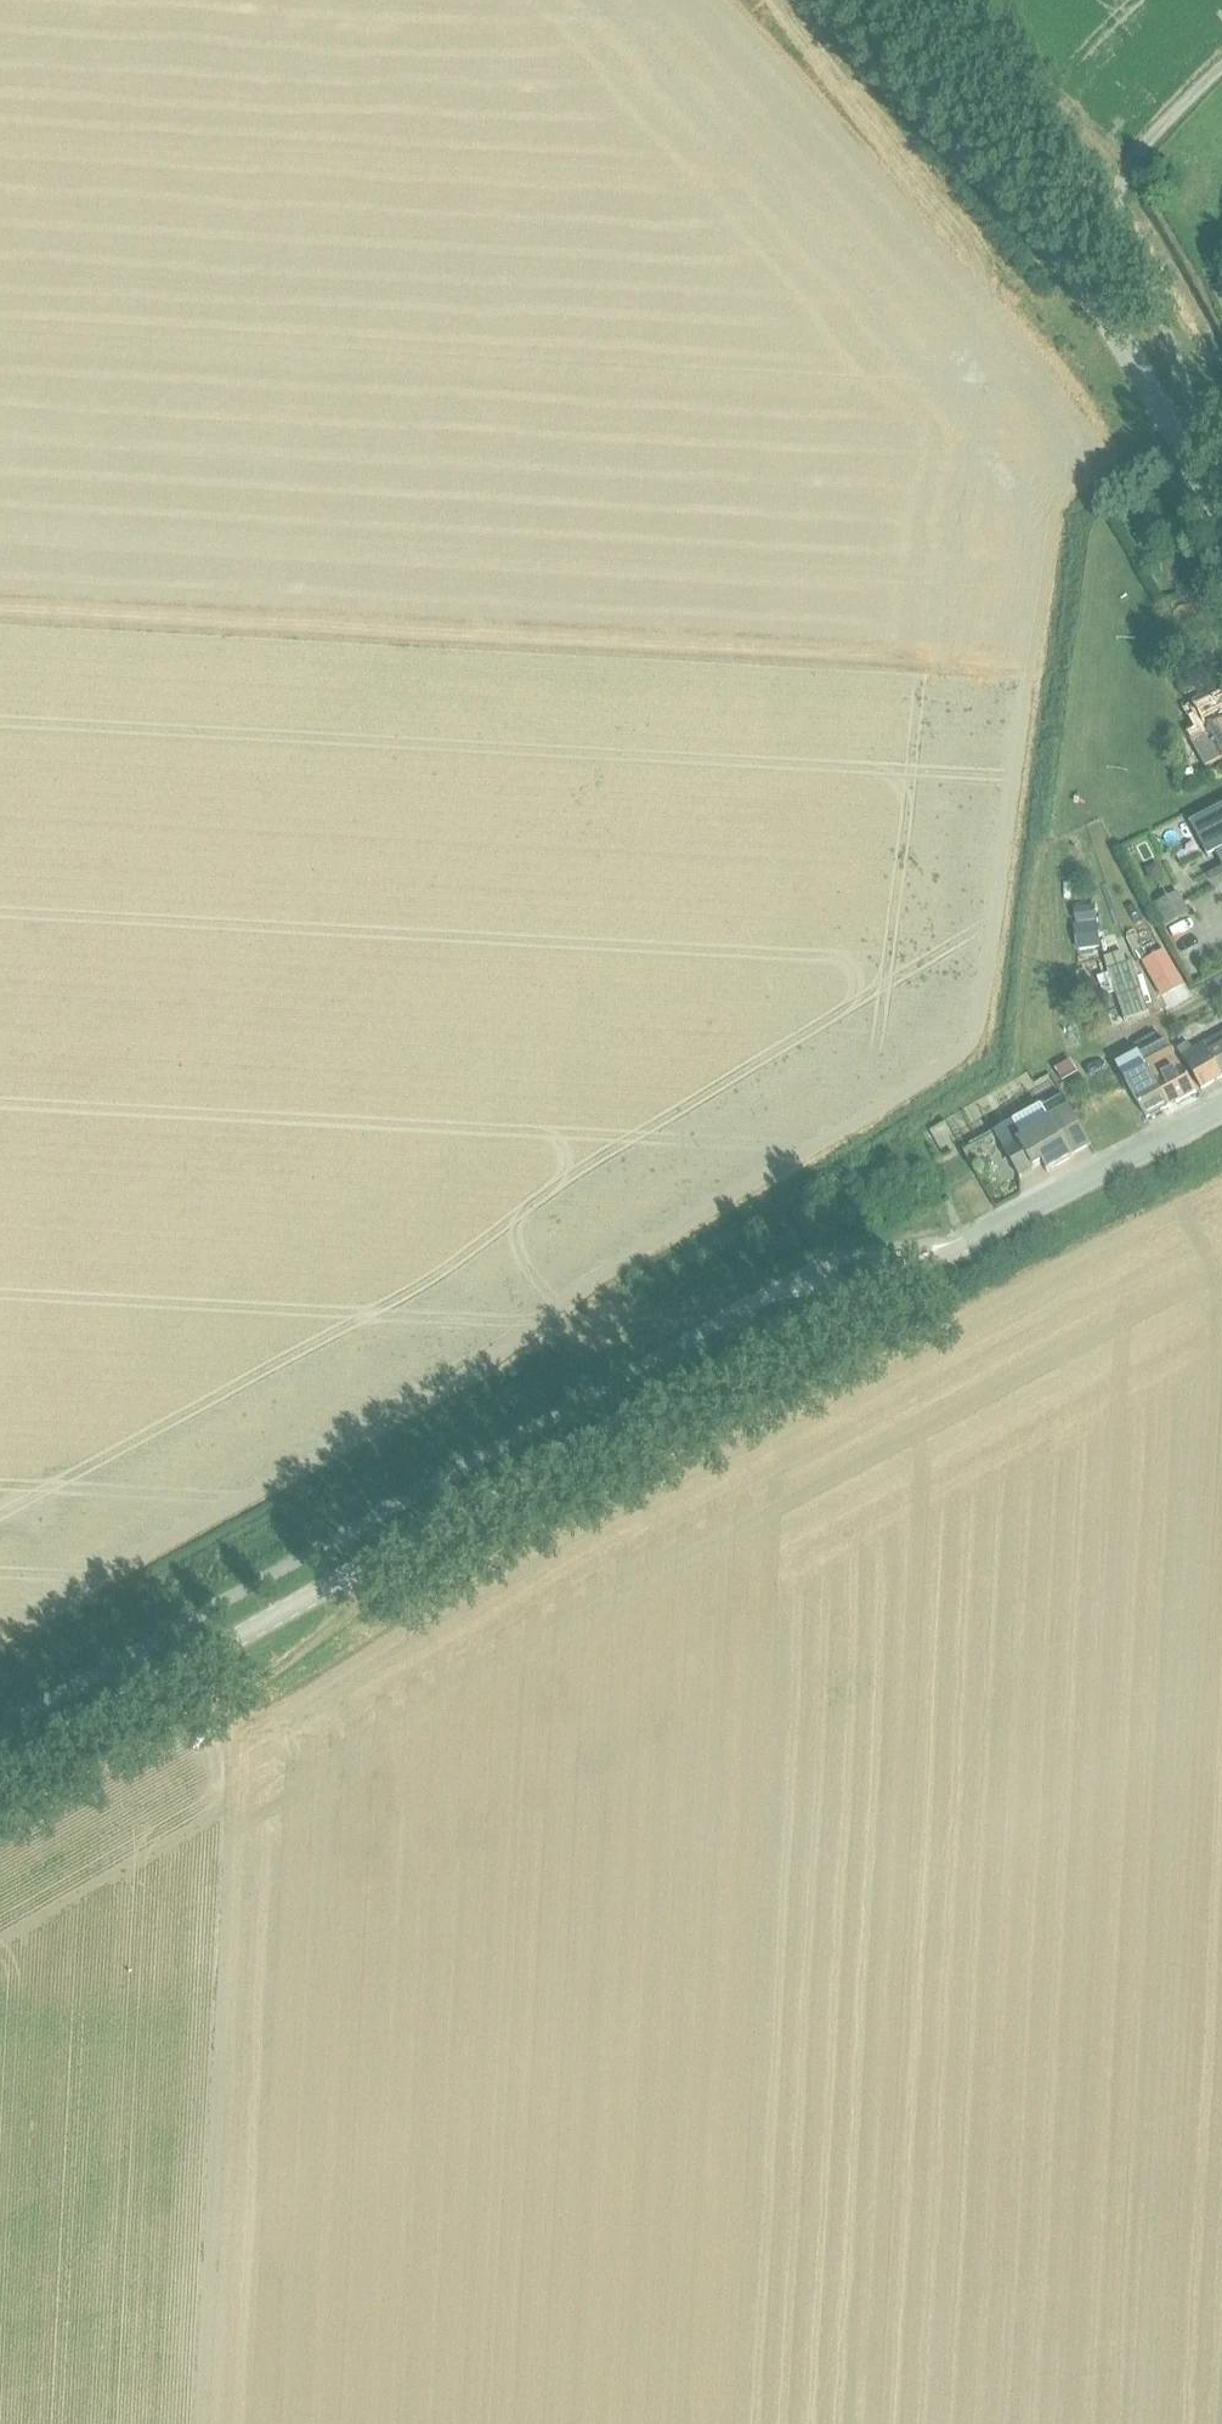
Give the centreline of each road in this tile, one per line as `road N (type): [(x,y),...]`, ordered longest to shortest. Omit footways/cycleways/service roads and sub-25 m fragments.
road 1 (tertiary): [(0,1772),(628,1419),(1221,1105)]
road 2 (tertiary): [(1221,519),(1074,271),(824,0)]
road 3 (residential): [(1221,503),(1205,433),(1124,234),(1119,205),(1134,160),(1221,71)]

